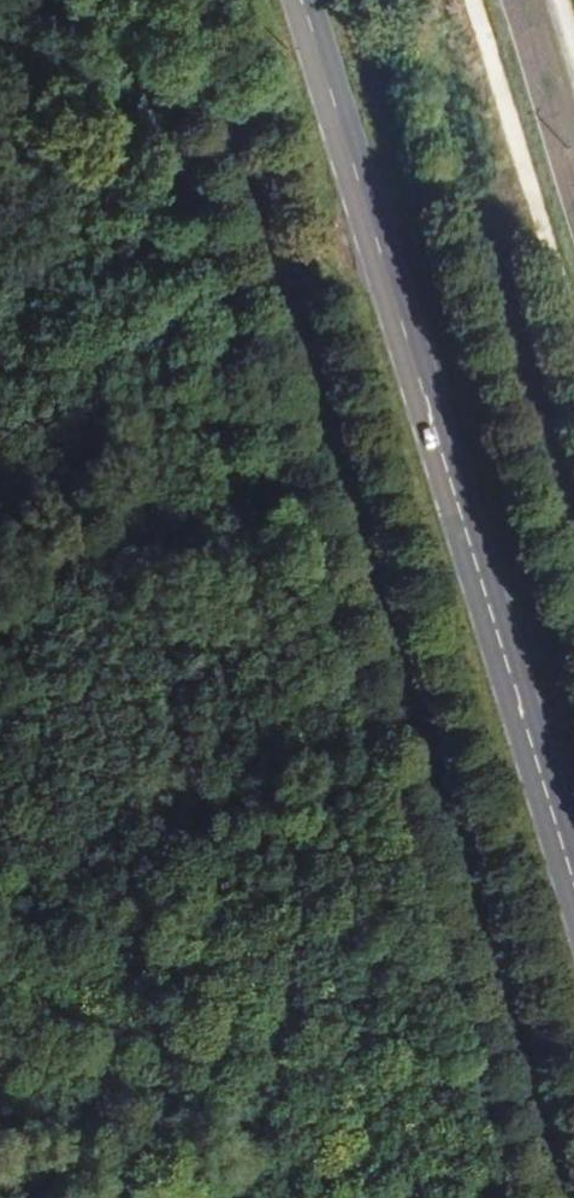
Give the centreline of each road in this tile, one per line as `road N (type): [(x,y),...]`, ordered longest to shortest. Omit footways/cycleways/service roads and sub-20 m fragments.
road 1 (secondary): [(298,0),(573,889)]

